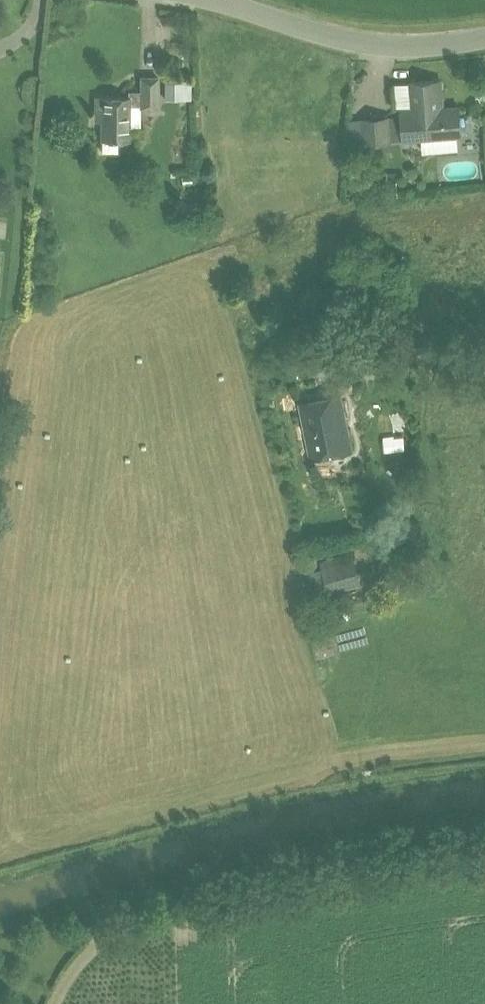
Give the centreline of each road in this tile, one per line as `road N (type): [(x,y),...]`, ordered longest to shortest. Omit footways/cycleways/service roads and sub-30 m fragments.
road 1 (tertiary): [(484,38),(380,44),(213,0)]

